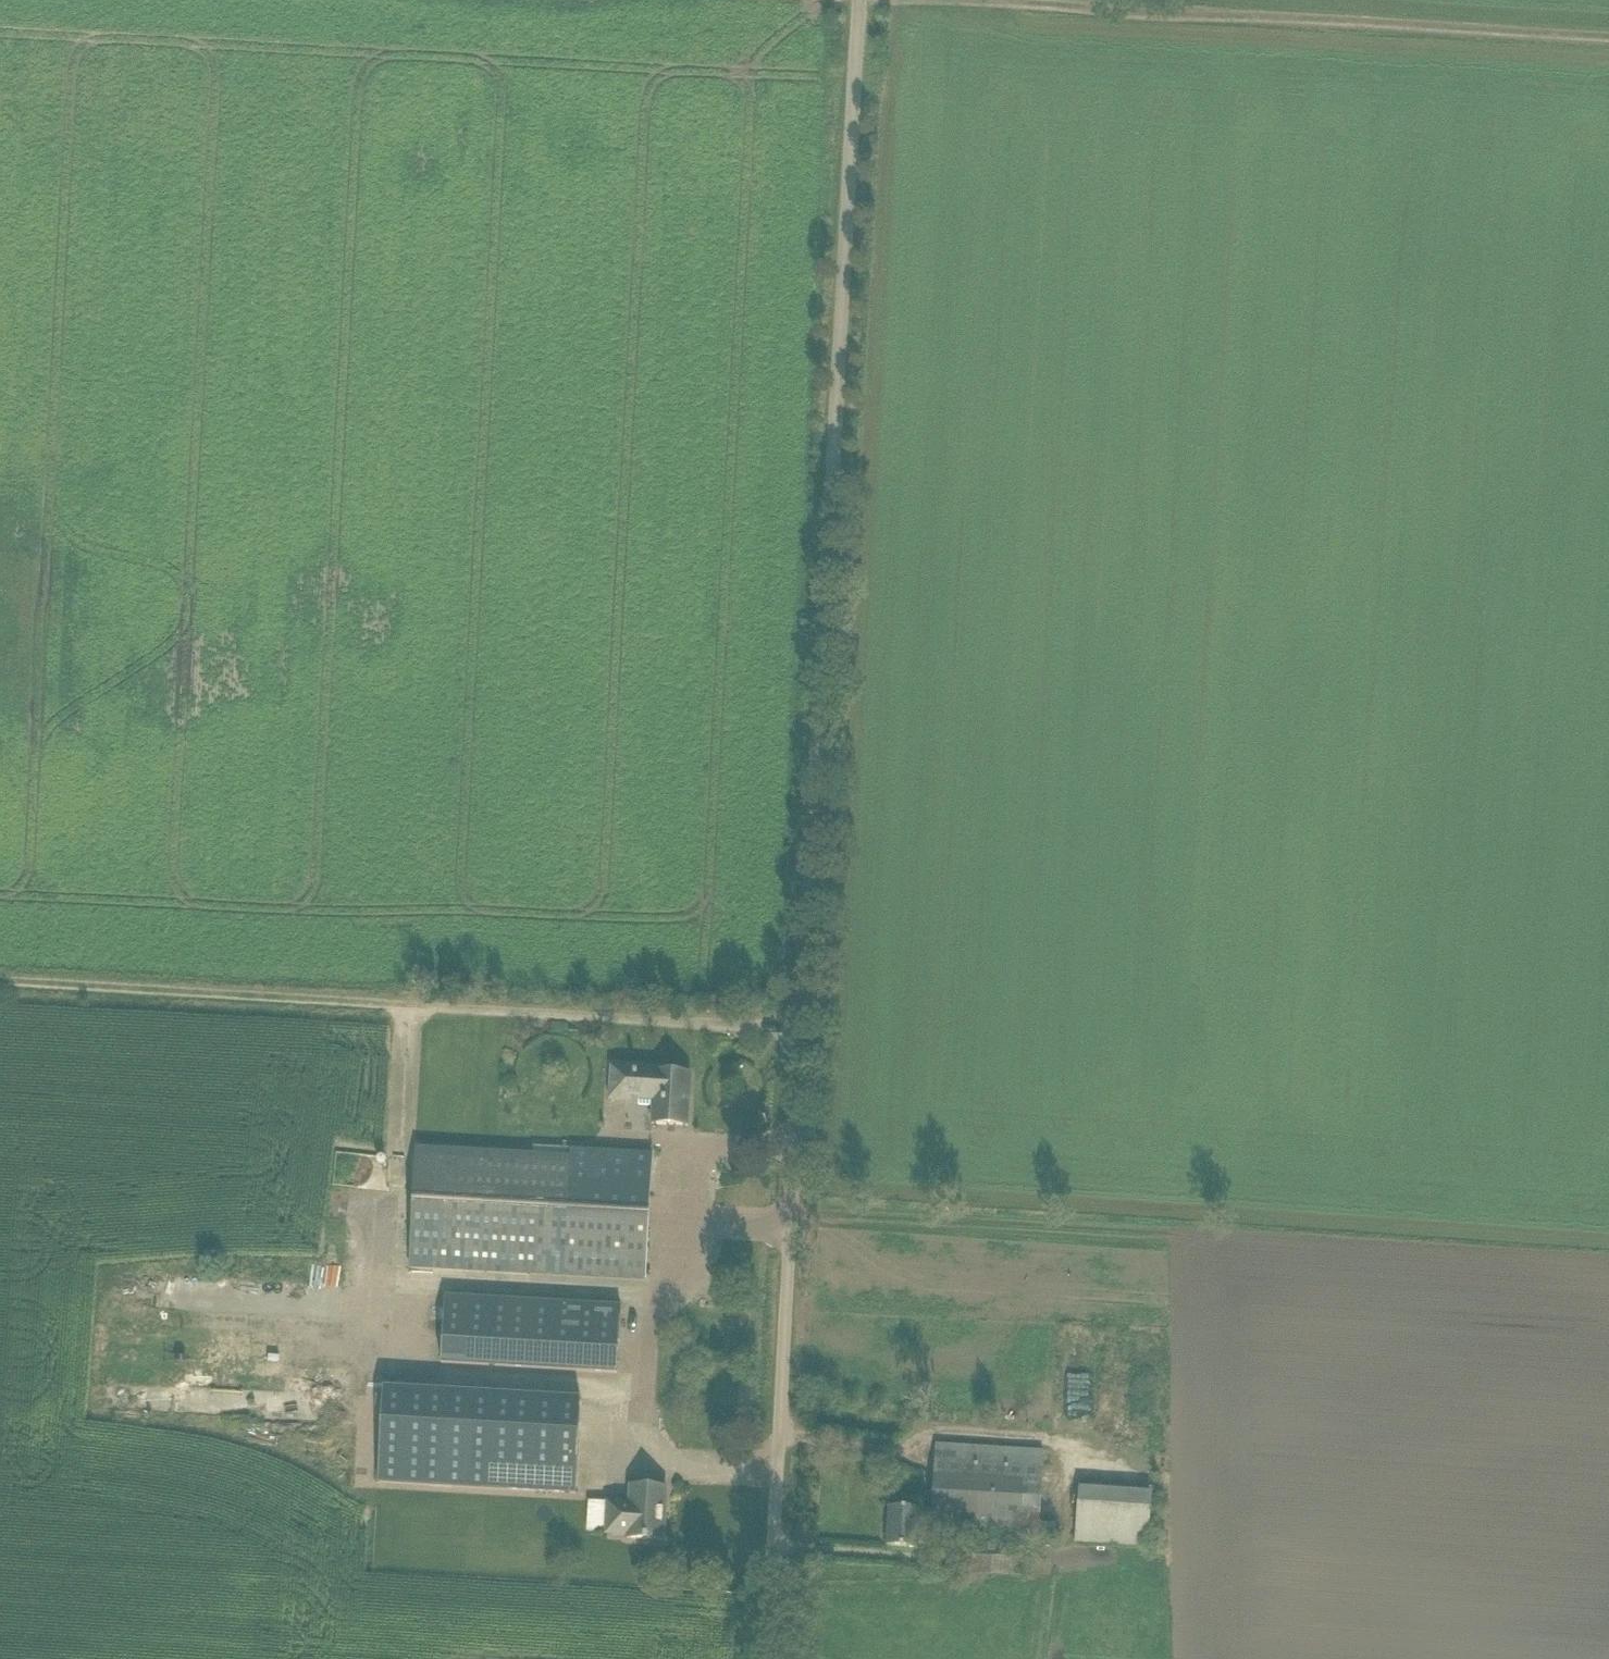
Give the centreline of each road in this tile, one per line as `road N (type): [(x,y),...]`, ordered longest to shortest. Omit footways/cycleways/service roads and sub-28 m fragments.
road 1 (unclassified): [(765,1658),(858,0)]
road 2 (track): [(0,986),(805,1032)]
road 3 (track): [(1608,39),(937,0)]

